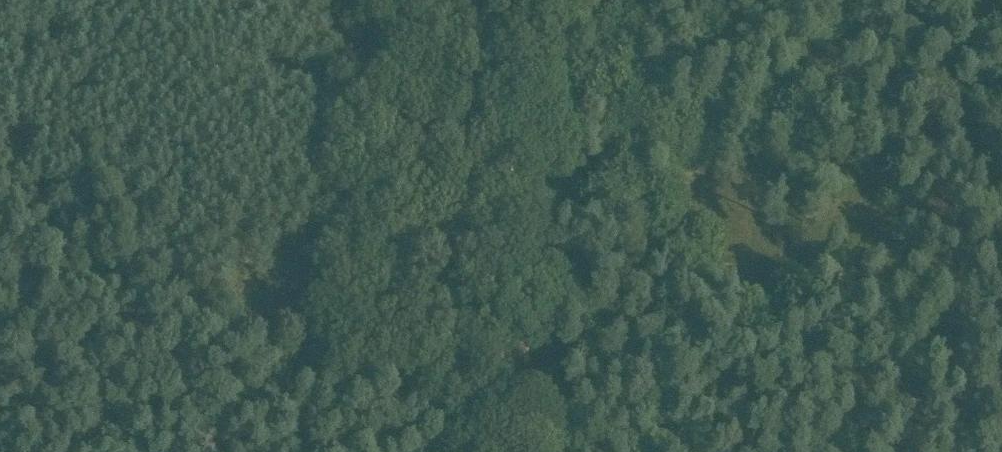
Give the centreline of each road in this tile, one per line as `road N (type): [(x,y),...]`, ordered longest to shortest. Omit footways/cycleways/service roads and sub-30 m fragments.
road 1 (track): [(1001,451),(990,200),(853,0)]
road 2 (track): [(534,0),(501,310),(495,451)]

